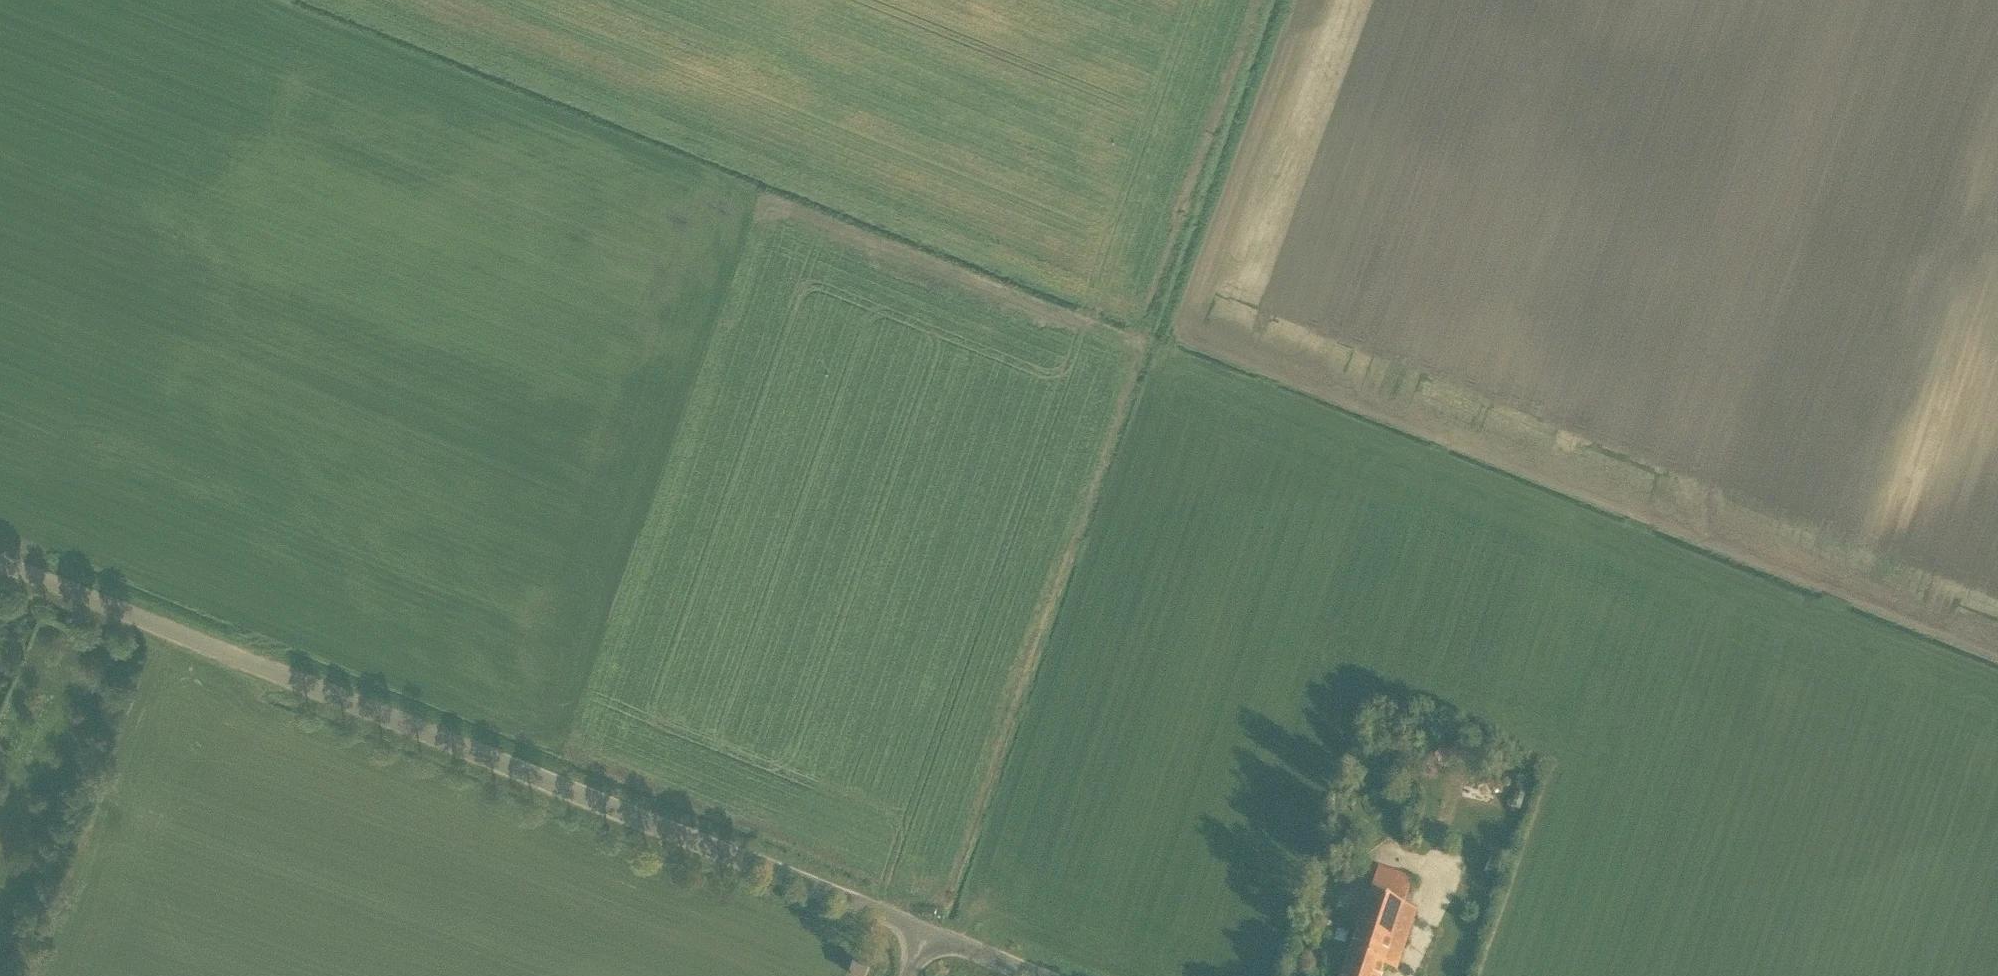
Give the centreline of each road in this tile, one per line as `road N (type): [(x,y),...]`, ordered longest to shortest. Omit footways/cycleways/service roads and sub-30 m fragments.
road 1 (unclassified): [(921,928),(0,552)]
road 2 (unclassified): [(1043,975),(921,928)]

